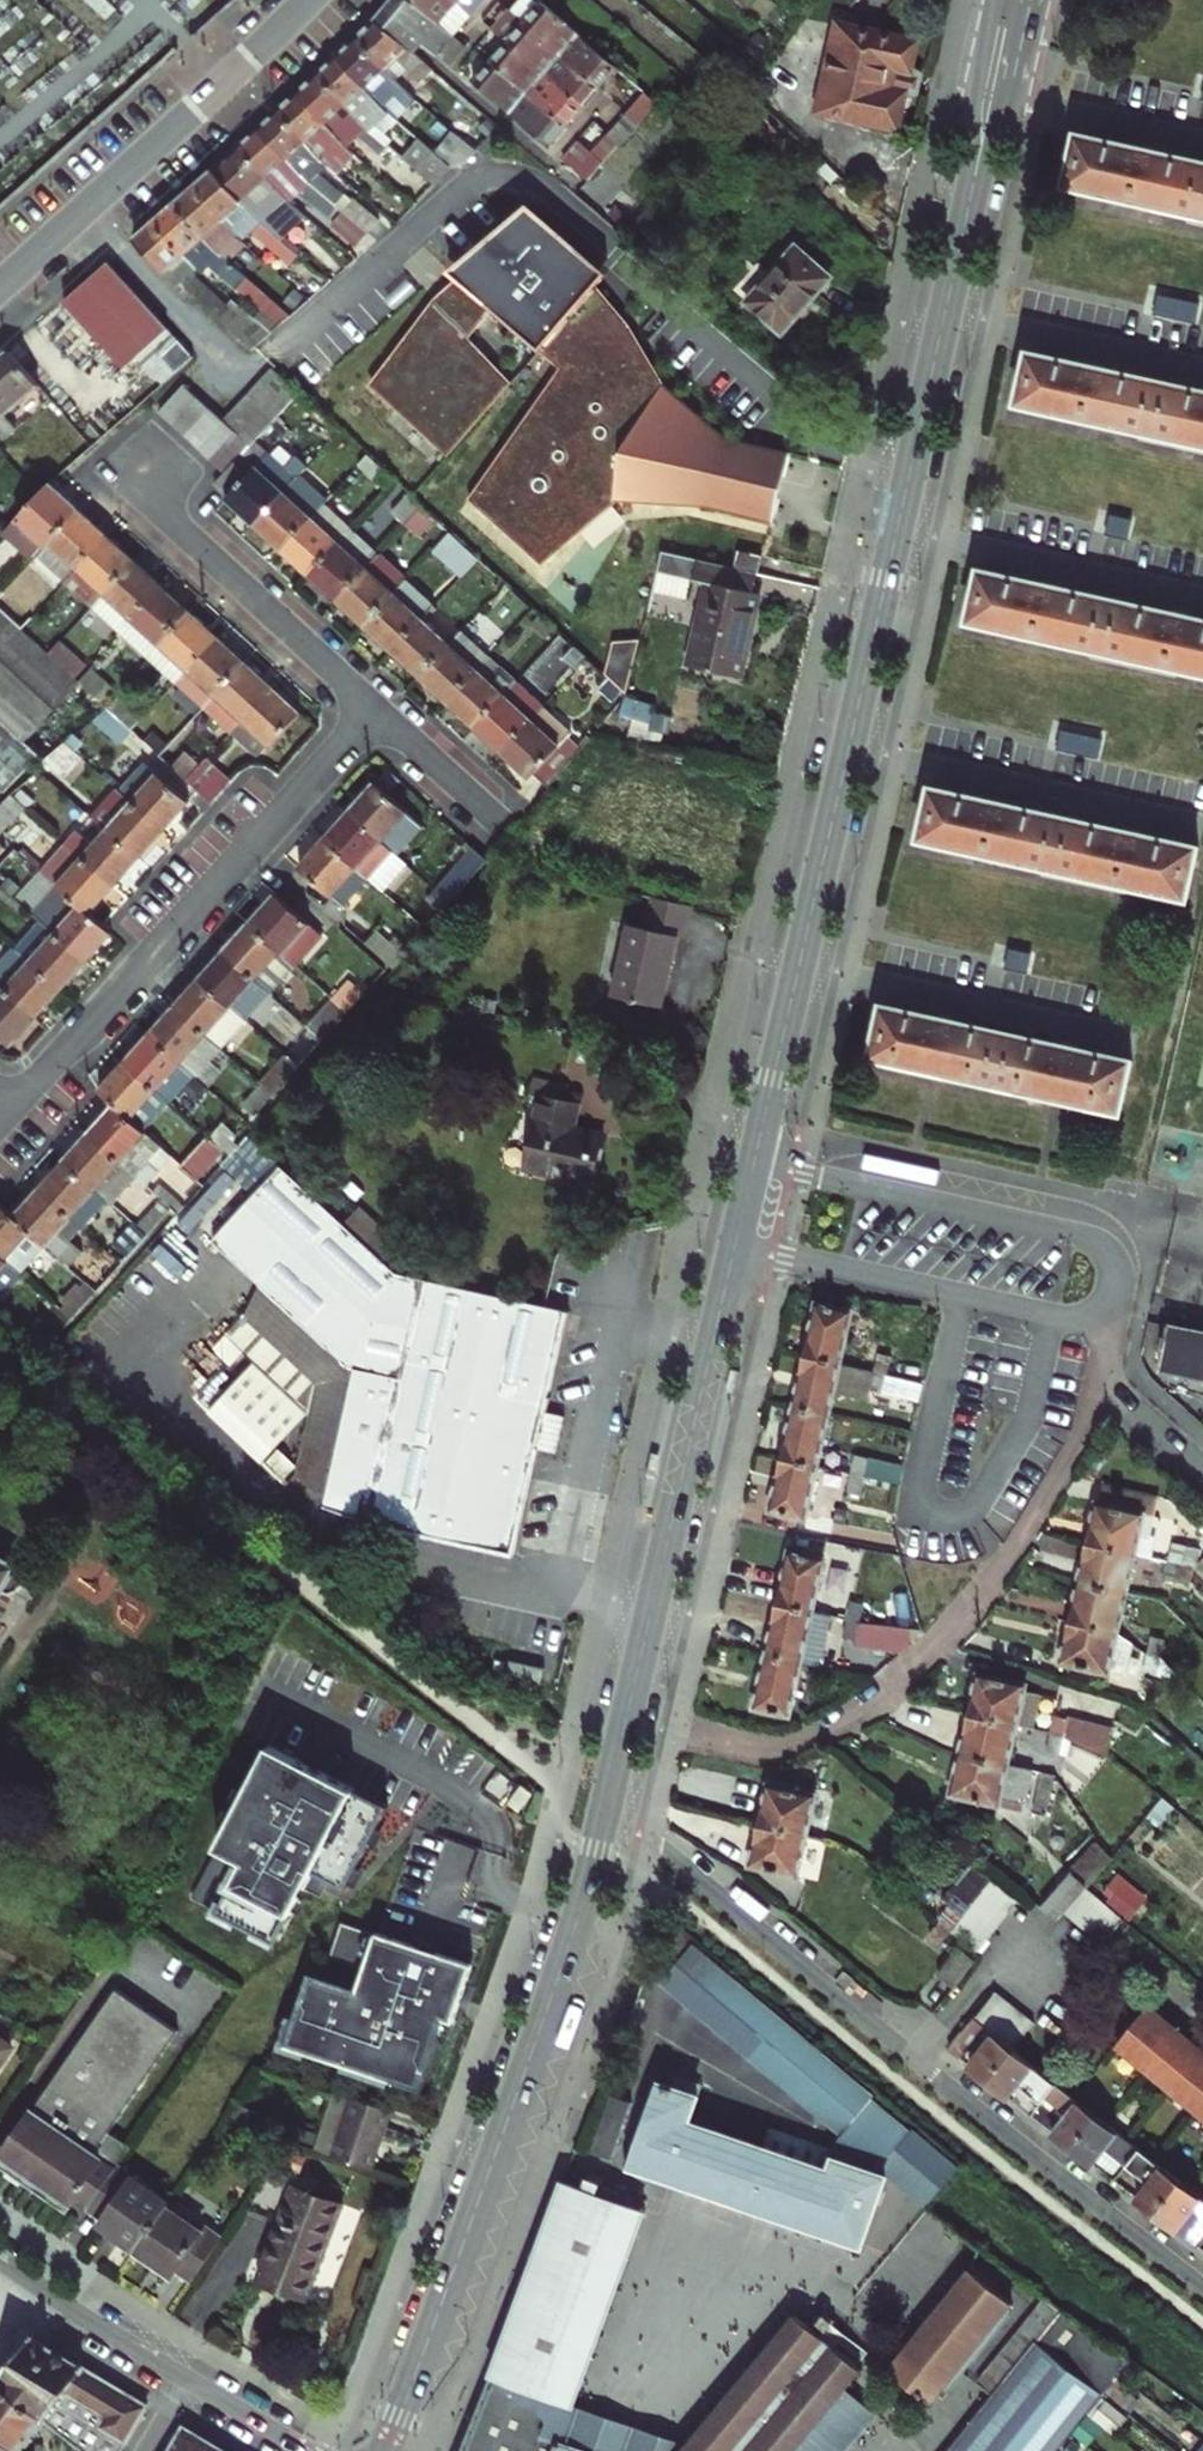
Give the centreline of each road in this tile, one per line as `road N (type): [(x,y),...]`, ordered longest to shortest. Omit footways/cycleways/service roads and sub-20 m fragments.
road 1 (secondary): [(976,173),(753,1163)]
road 2 (residential): [(1202,2287),(606,1805)]
road 3 (secondary): [(606,1805),(559,1977),(384,2450)]
road 4 (secondary): [(735,1244),(606,1805)]
road 5 (residential): [(9,1110),(377,710)]
road 6 (residential): [(1107,1323),(1121,1261),(1093,1238),(753,1163)]
road 7 (residential): [(0,284),(308,0)]
road 8 (residential): [(735,1244),(1107,1323)]
road 9 (residential): [(0,2260),(306,2450)]
road 10 (residential): [(113,466),(377,710)]
road 11 (residential): [(1107,1323),(1104,1381),(1202,1470)]
road 12 (secondary): [(976,173),(1003,124),(1033,0)]
road 13 (secondary): [(997,0),(979,82),(976,173)]
road 14 (residential): [(377,710),(505,827)]

